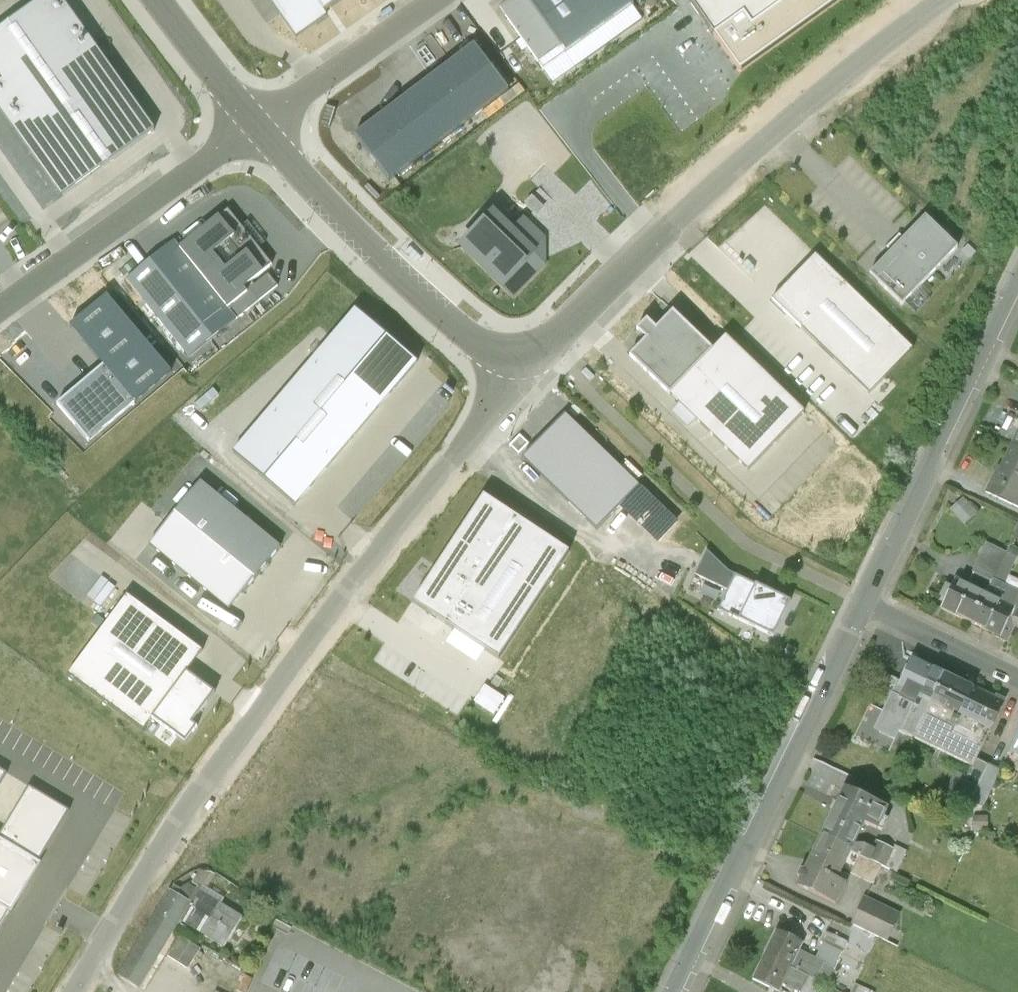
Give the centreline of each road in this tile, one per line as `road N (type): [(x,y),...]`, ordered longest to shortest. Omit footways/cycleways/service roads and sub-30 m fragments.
road 1 (unclassified): [(73,991),(201,786),(507,392),(515,353)]
road 2 (unclassified): [(515,353),(560,333),(654,239),(937,0)]
road 3 (tertiary): [(866,603),(675,991)]
road 4 (tertiary): [(1017,288),(866,603)]
road 5 (unclassified): [(259,125),(412,285),(478,342),(515,353)]
road 6 (unclassified): [(259,125),(0,309)]
road 7 (unclassified): [(432,0),(259,125)]
road 8 (residential): [(1017,675),(866,603)]
road 9 (unclassified): [(158,0),(259,125)]

